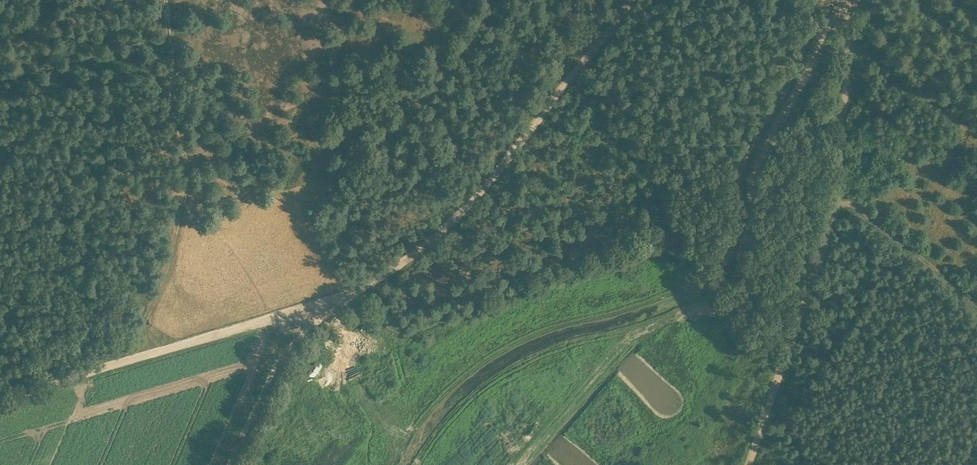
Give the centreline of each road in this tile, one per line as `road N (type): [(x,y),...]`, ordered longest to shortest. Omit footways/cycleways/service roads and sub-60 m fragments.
road 1 (track): [(847,35),(838,198),(785,357)]
road 2 (track): [(136,357),(187,182),(172,114),(172,54)]
road 3 (track): [(629,0),(475,201)]
road 4 (track): [(136,357),(356,297)]
road 5 (track): [(356,297),(293,350),(234,464)]
road 6 (track): [(838,198),(976,314)]
road 7 (track): [(475,201),(356,297)]
road 8 (track): [(0,401),(136,357)]

